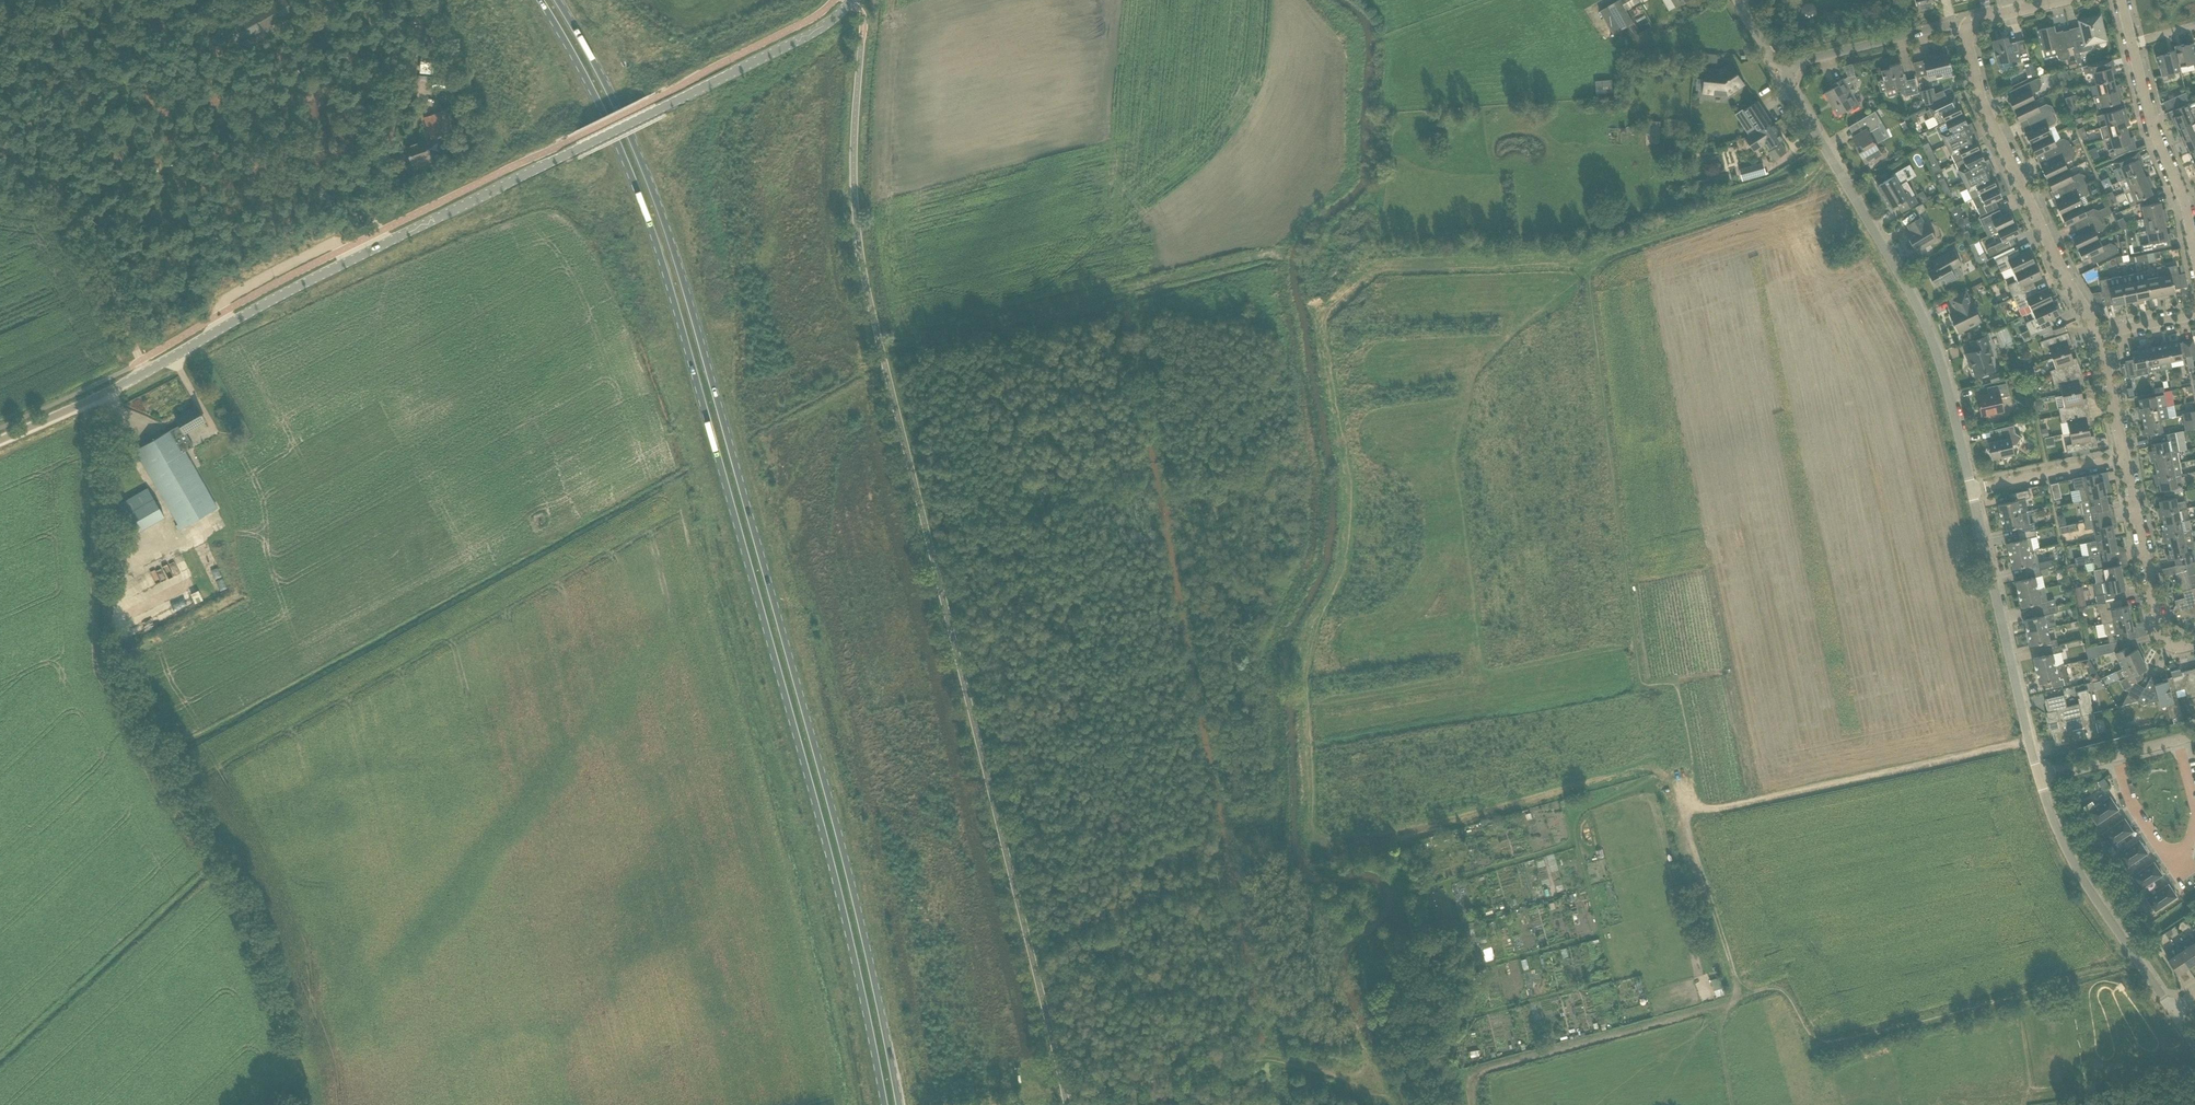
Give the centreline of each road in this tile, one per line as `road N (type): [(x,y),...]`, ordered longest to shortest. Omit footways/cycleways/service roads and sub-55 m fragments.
road 1 (primary): [(540,0),(632,174),(668,281),(813,792),(885,1104)]
road 2 (primary): [(899,1104),(853,891),(682,276),(624,123),(558,0)]
road 3 (track): [(1714,1011),(1741,1000),(1686,825),(1691,760),(1676,683),(1641,689),(1586,259),(1790,195),(1831,158)]
road 4 (unclassified): [(146,372),(360,256),(789,44),(851,0)]
road 5 (residential): [(1971,489),(1927,319),(1778,71)]
road 6 (track): [(1741,1000),(1781,988),(1821,1044),(2136,959)]
road 7 (track): [(1688,810),(2030,742)]
road 8 (residential): [(2099,336),(2066,282),(1981,93),(1970,22)]
road 9 (residential): [(2040,777),(1971,489)]
road 10 (track): [(1063,1089),(1246,1059),(1352,1030)]
road 11 (unclassified): [(146,372),(69,210),(0,140)]
road 12 (residential): [(2170,1010),(2056,827),(2040,777)]
road 13 (residential): [(2194,252),(2132,42)]
road 14 (residential): [(2194,644),(2172,643),(2158,627),(2124,458)]
road 15 (residential): [(1778,71),(1970,22)]
road 16 (residential): [(2194,820),(2178,857),(2162,849),(2130,803),(2118,756)]
road 17 (unclassified): [(0,439),(146,372)]
road 18 (residential): [(1971,489),(2124,458)]
road 19 (residential): [(2124,458),(2099,336)]

